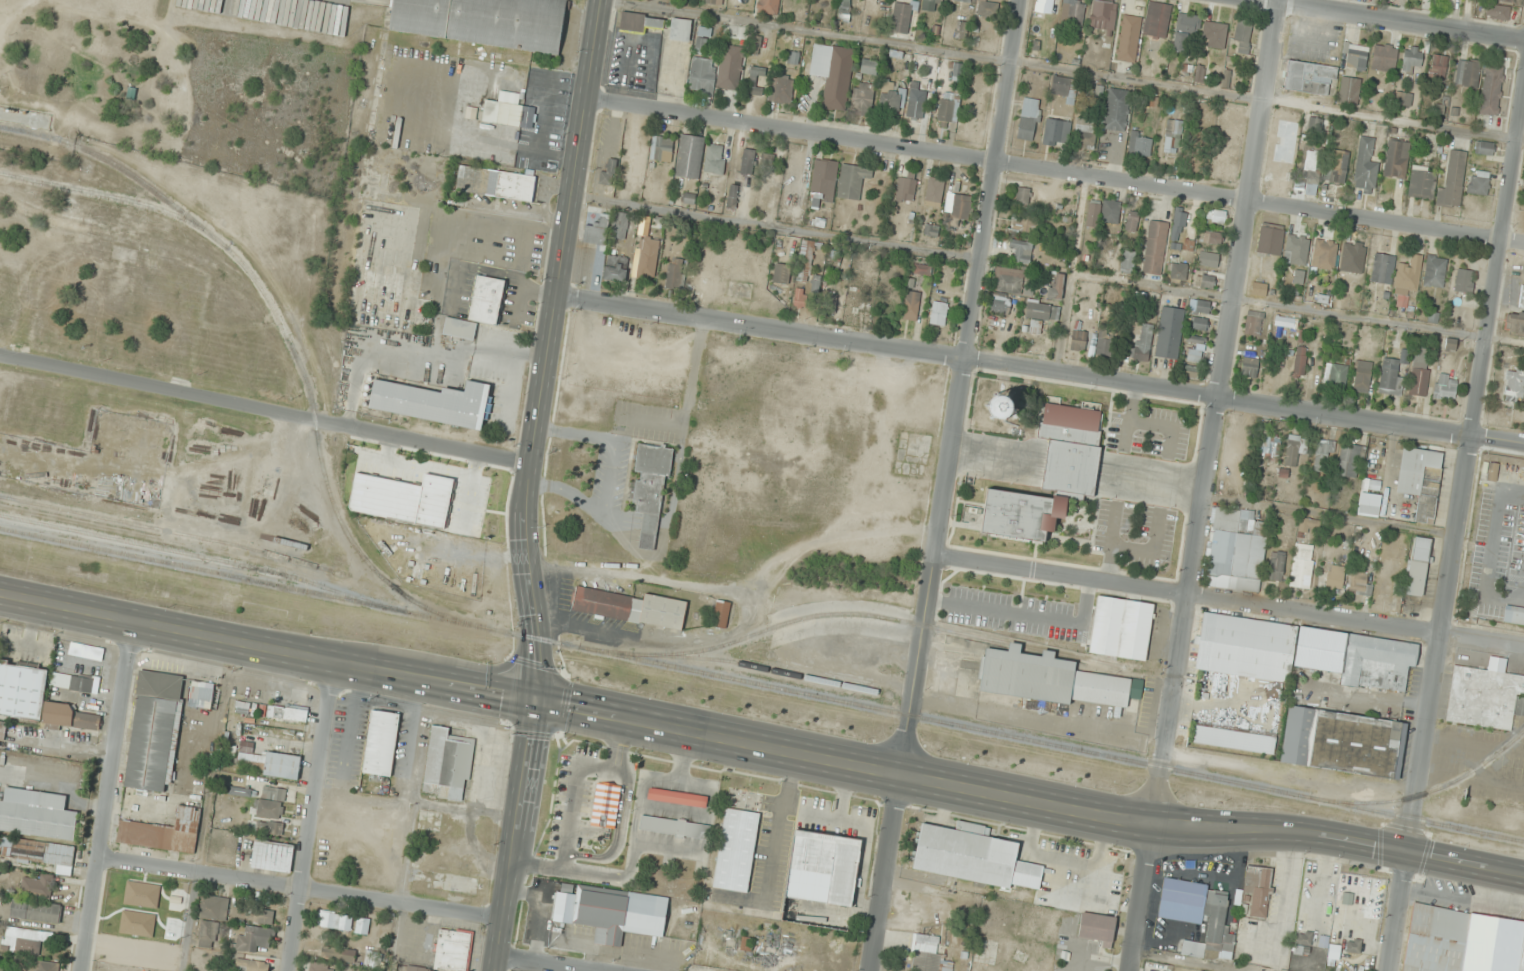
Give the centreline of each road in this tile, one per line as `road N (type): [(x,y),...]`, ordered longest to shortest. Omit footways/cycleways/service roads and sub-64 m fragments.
road 1 (residential): [(1523,445),(558,297)]
road 2 (residential): [(1523,245),(588,102)]
road 3 (residential): [(1154,824),(1279,0)]
road 4 (residential): [(903,776),(1022,0)]
road 5 (residential): [(1407,853),(1523,84)]
road 6 (secondary): [(533,699),(537,639),(525,499),(602,0)]
road 7 (primary): [(1130,823),(533,699)]
road 8 (residential): [(1523,649),(935,555)]
road 9 (primary): [(533,699),(0,597)]
road 10 (residential): [(529,464),(0,356)]
road 11 (residential): [(502,916),(100,860)]
road 12 (primary): [(1523,878),(1325,837),(1130,823)]
road 13 (residential): [(135,625),(82,970)]
road 14 (residential): [(335,663),(289,970)]
road 15 (primary): [(533,699),(495,970)]
road 16 (residential): [(1523,40),(1260,0)]
road 17 (residential): [(903,776),(870,970)]
road 18 (residential): [(1154,824),(1132,970)]

